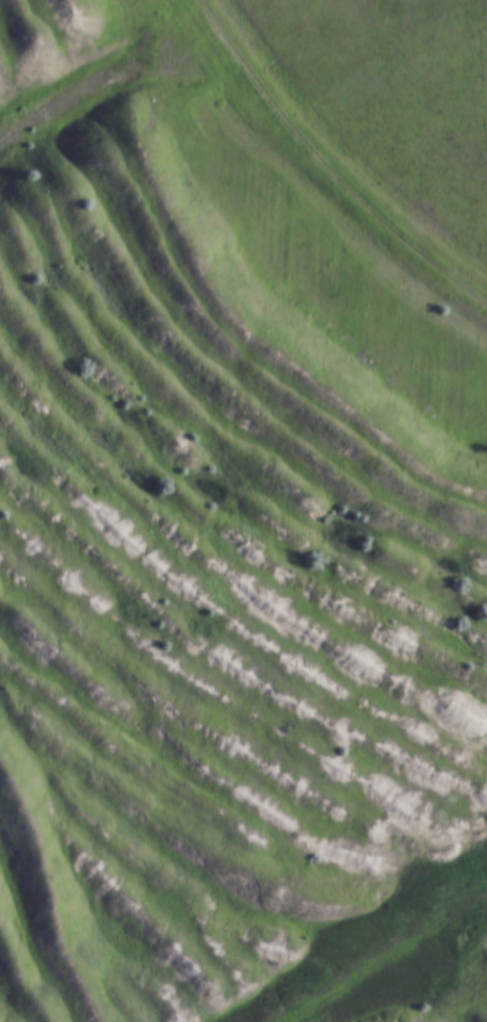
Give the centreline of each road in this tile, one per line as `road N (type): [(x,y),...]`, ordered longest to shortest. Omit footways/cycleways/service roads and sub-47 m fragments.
road 1 (track): [(486,899),(290,1021)]

